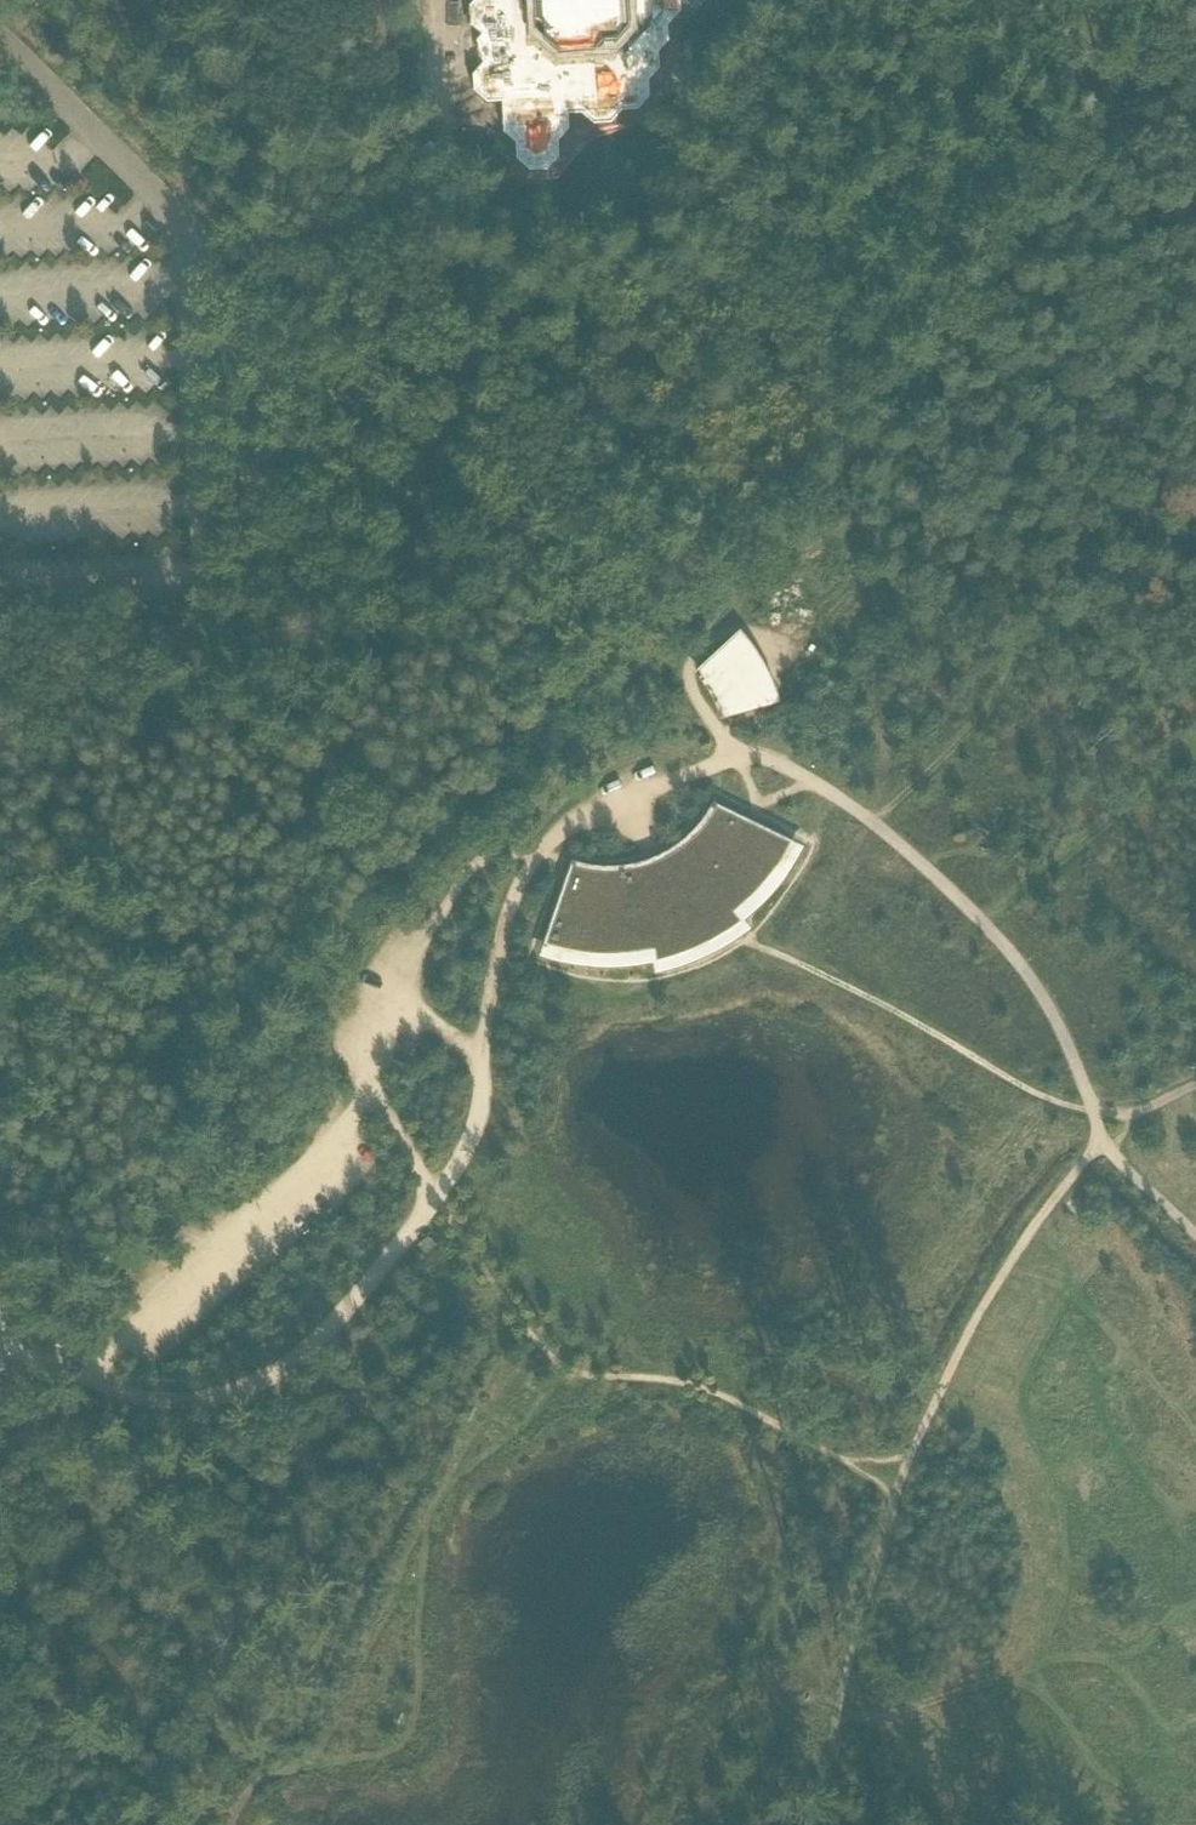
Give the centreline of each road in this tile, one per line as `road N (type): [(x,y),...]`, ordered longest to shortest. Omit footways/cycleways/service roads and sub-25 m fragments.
road 1 (track): [(0,1460),(25,1824)]

